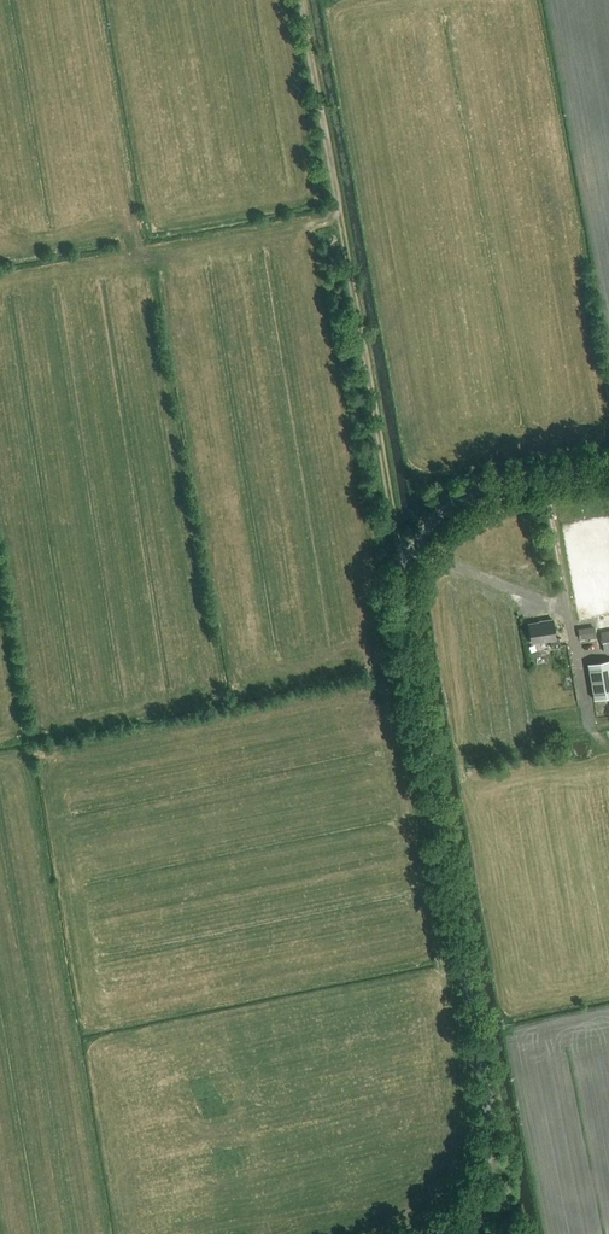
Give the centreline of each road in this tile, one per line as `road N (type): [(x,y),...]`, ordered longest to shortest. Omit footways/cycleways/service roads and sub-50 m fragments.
road 1 (unclassified): [(422,1233),(473,1181),(488,1084),(414,627),(411,560),(427,528),(473,488),(608,459)]
road 2 (track): [(298,0),(398,544),(411,560)]

